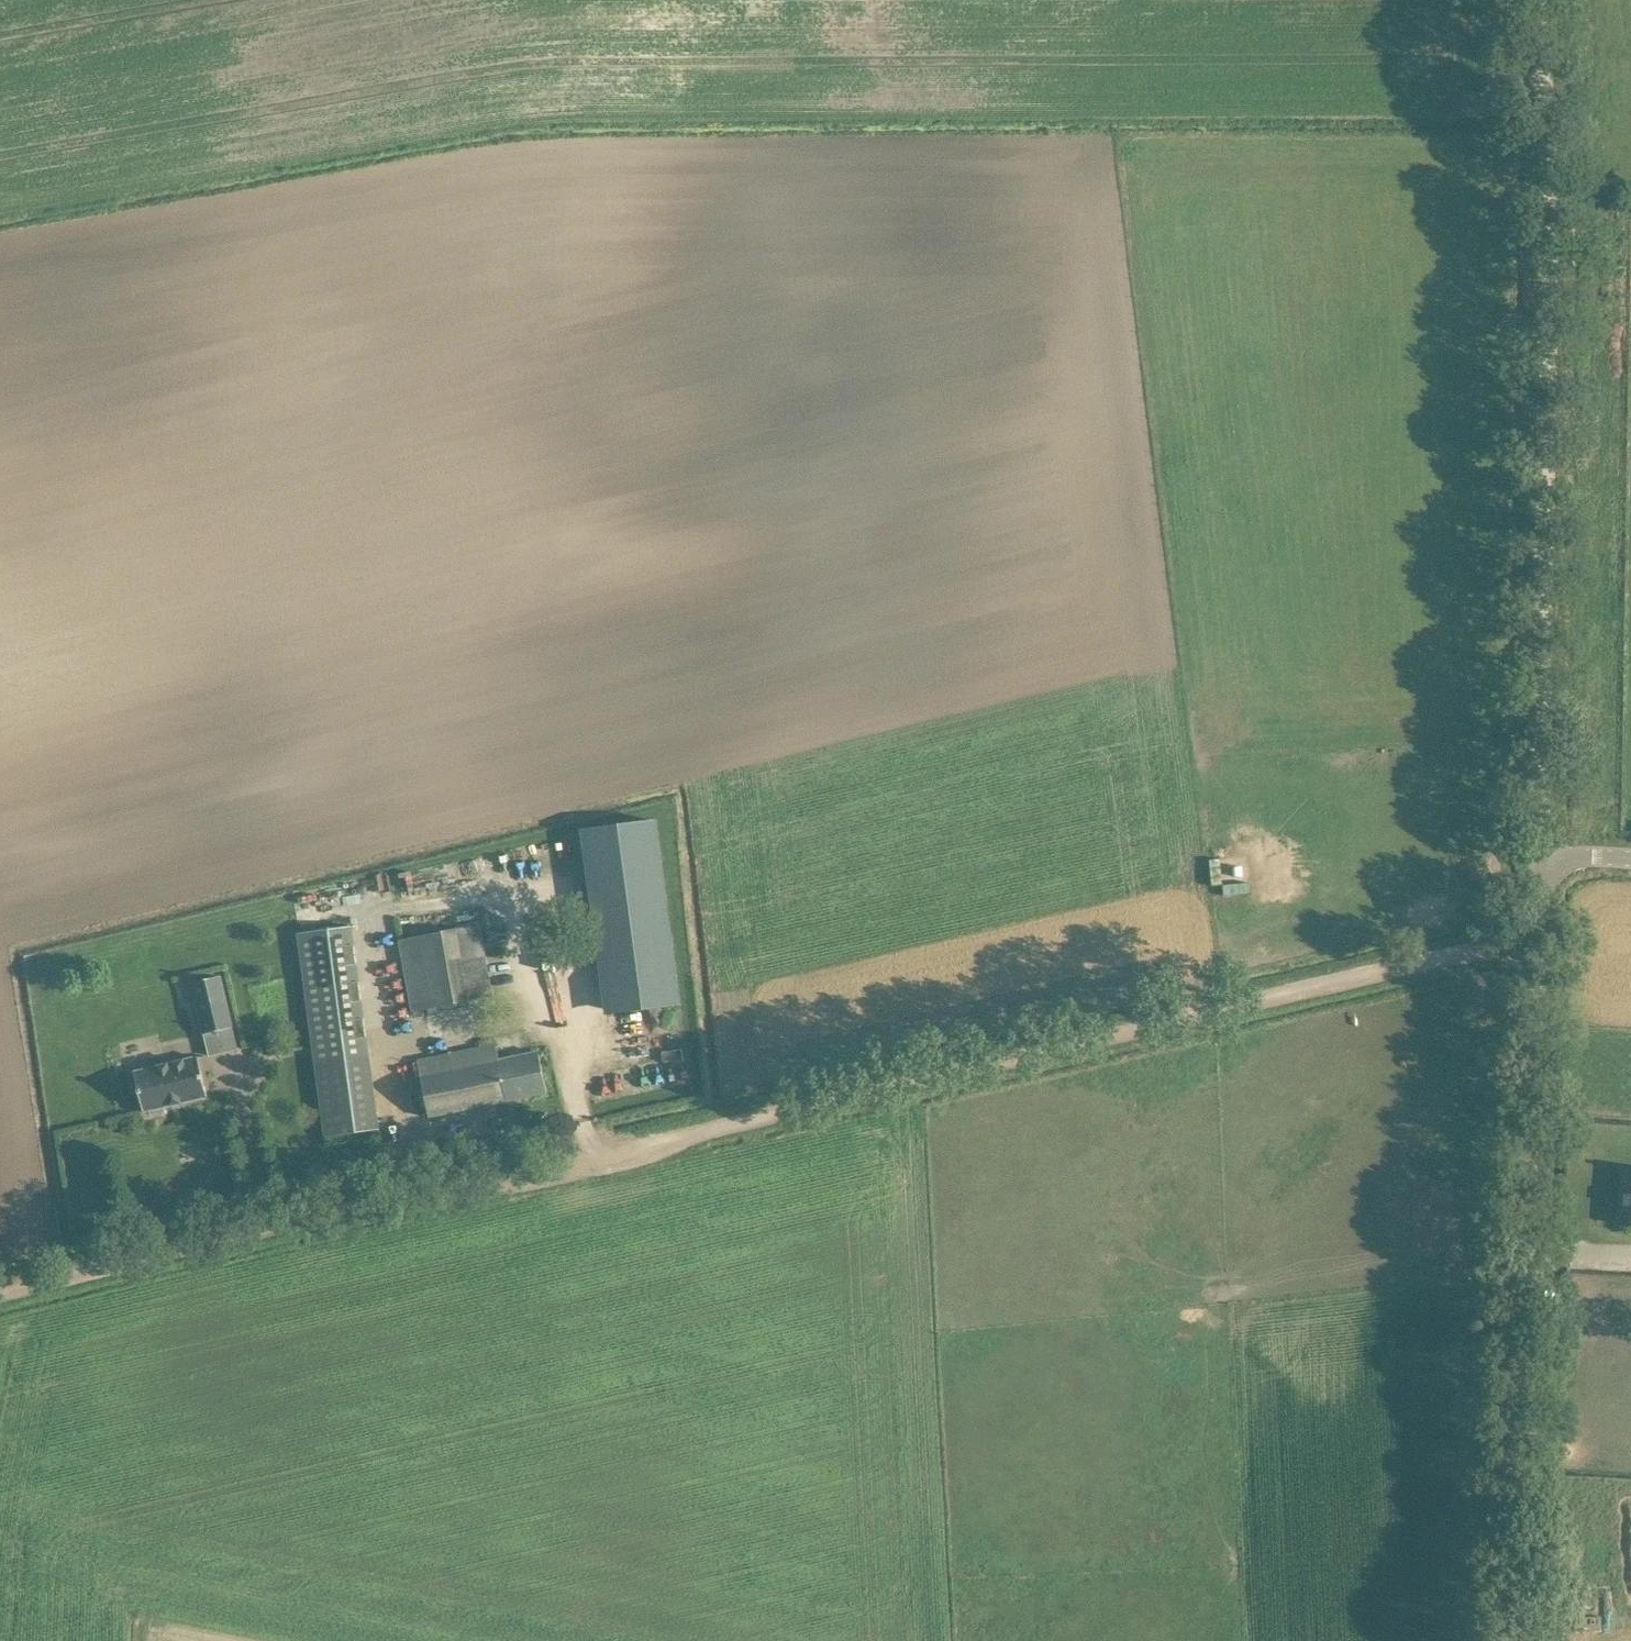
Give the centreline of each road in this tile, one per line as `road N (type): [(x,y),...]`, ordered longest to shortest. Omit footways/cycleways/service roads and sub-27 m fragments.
road 1 (track): [(0,1291),(1540,932)]
road 2 (unclassified): [(1542,854),(1547,199),(1537,0)]
road 3 (unclassified): [(1518,1640),(1514,1529),(1542,854)]

